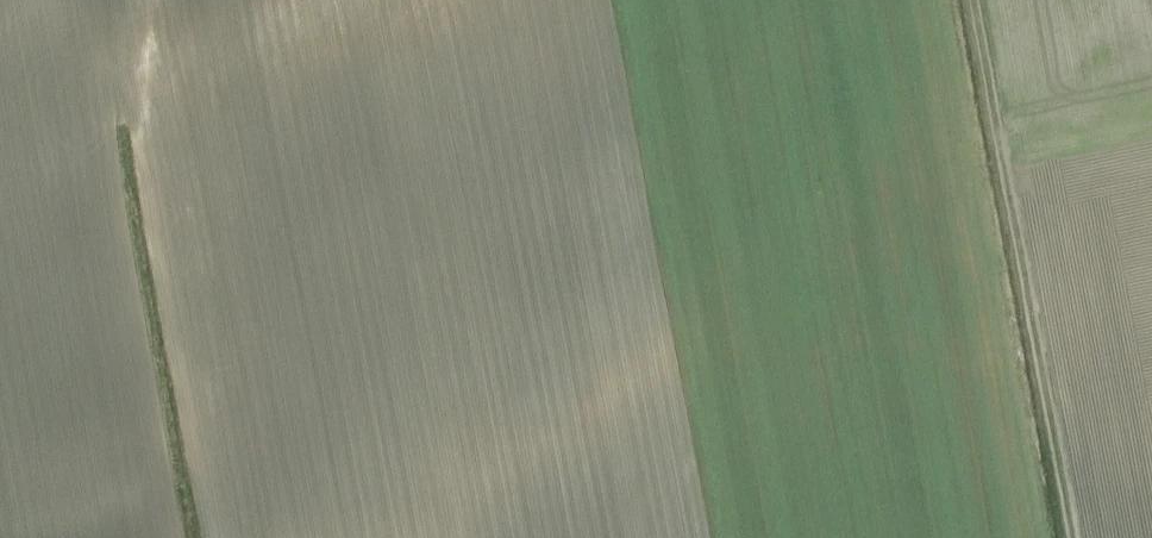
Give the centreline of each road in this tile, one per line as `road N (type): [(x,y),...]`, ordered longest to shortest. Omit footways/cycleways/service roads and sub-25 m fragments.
road 1 (track): [(978,0),(1075,537)]

